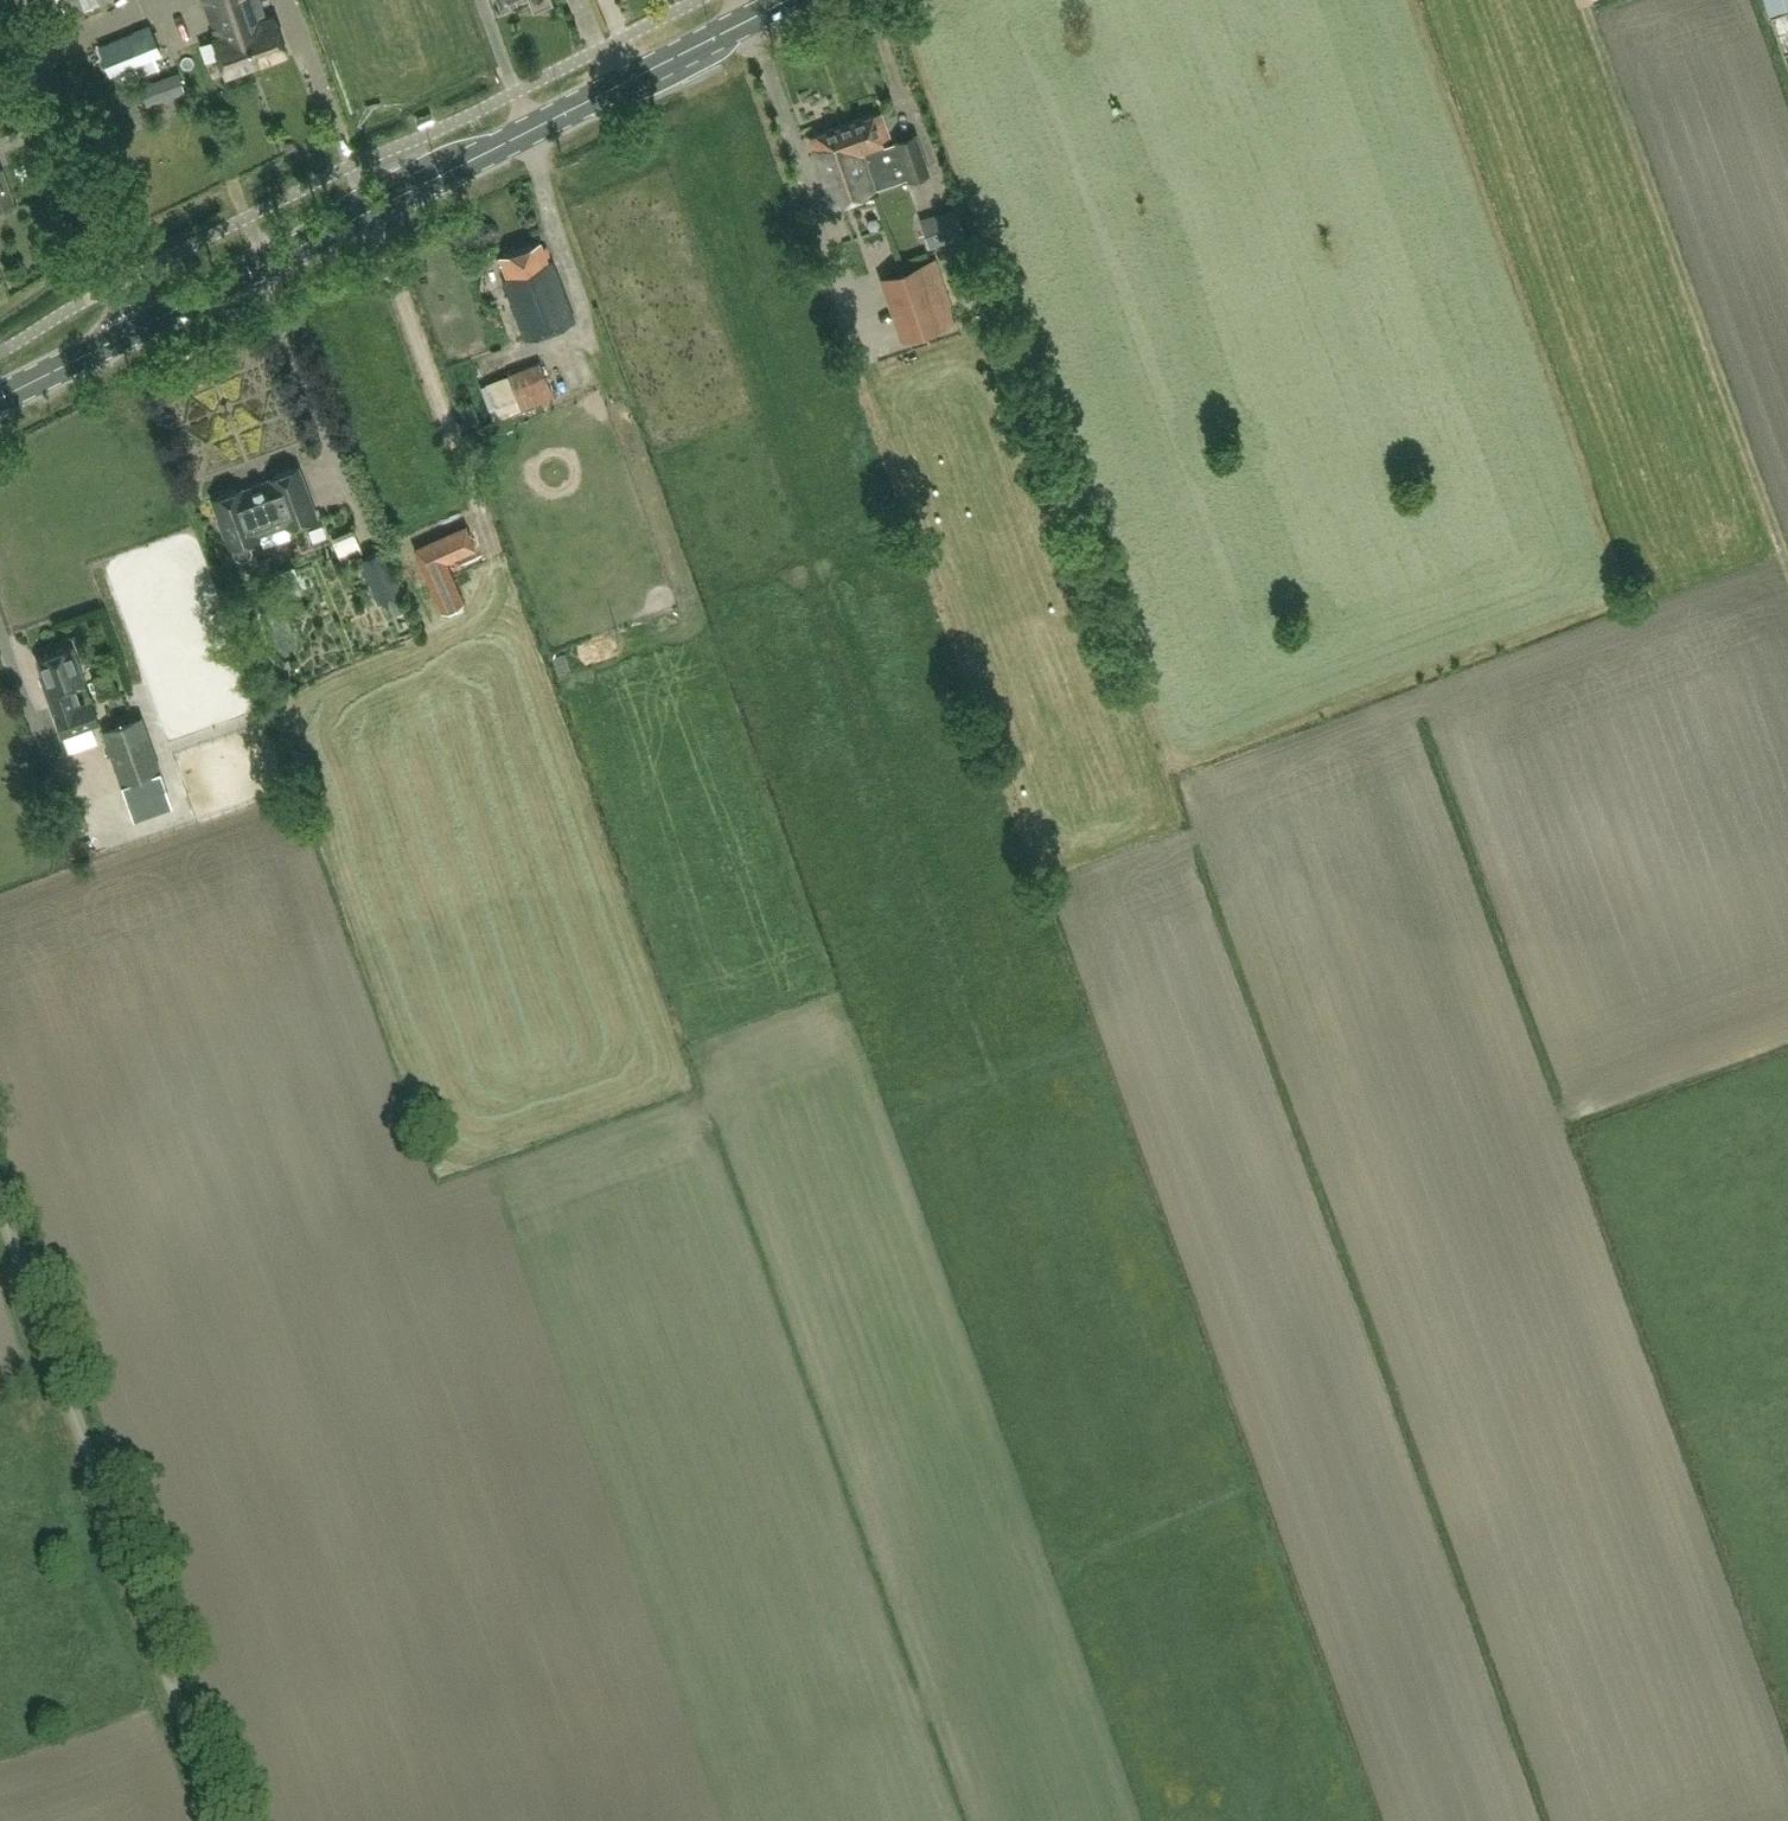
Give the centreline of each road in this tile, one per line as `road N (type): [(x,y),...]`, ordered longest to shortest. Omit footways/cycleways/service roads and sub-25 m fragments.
road 1 (secondary): [(143,327),(790,0)]
road 2 (unclassified): [(226,1820),(0,1200)]
road 3 (unclassified): [(143,327),(10,0)]
road 4 (secondary): [(0,399),(143,327)]

